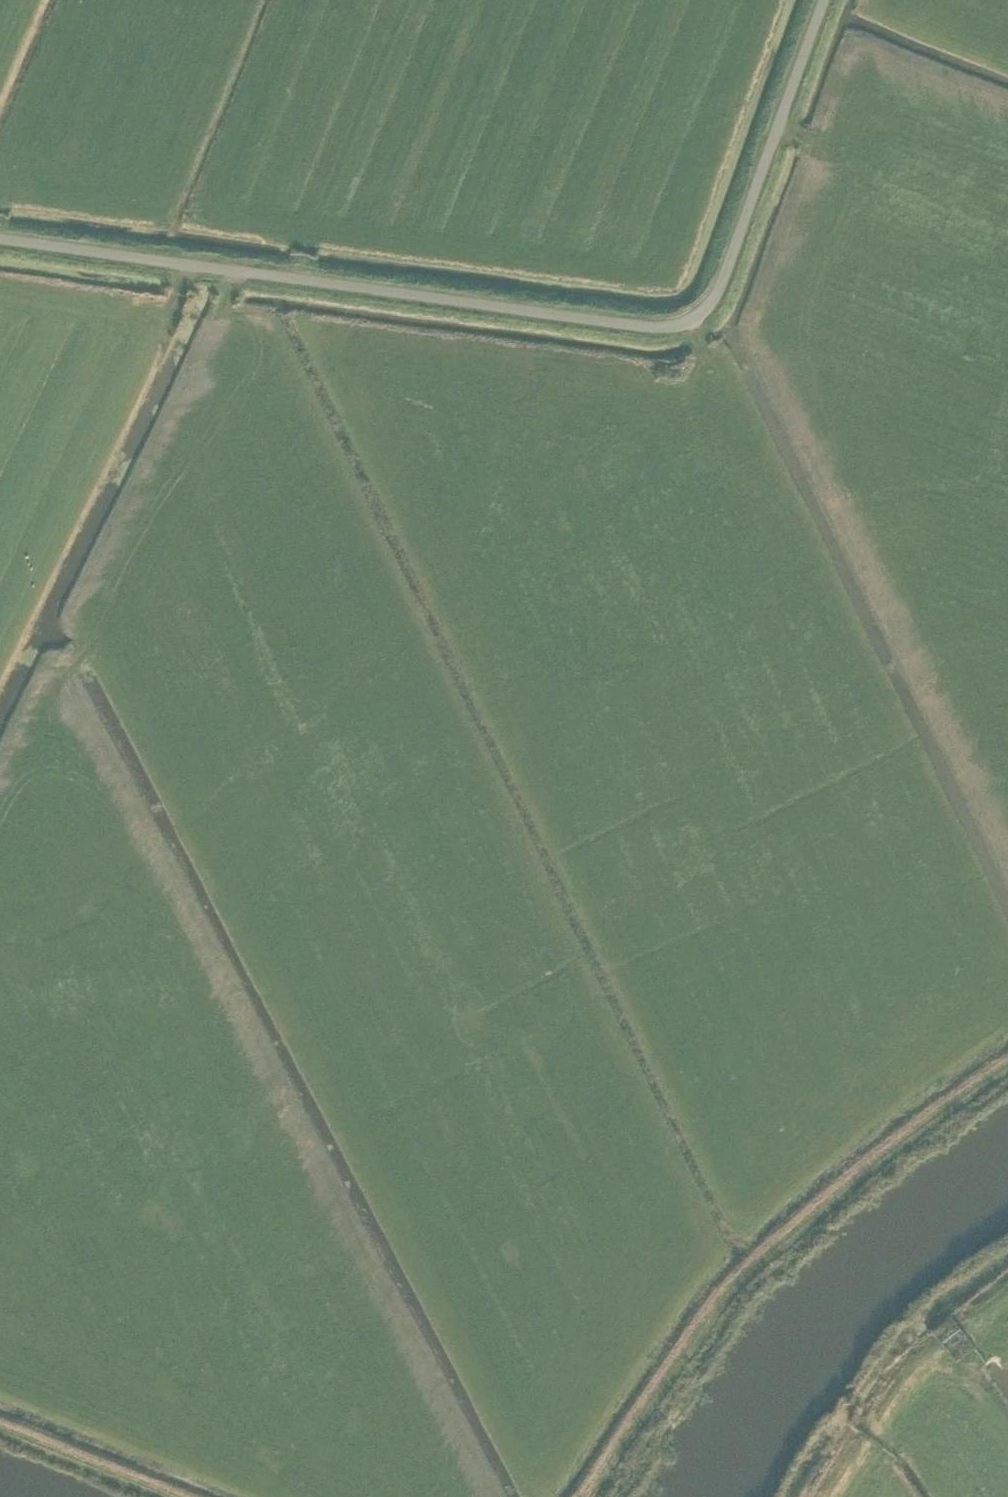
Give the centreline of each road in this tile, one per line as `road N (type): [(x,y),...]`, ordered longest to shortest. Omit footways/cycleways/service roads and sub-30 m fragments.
road 1 (unclassified): [(829,0),(724,286),(701,319),(657,330),(0,241)]

